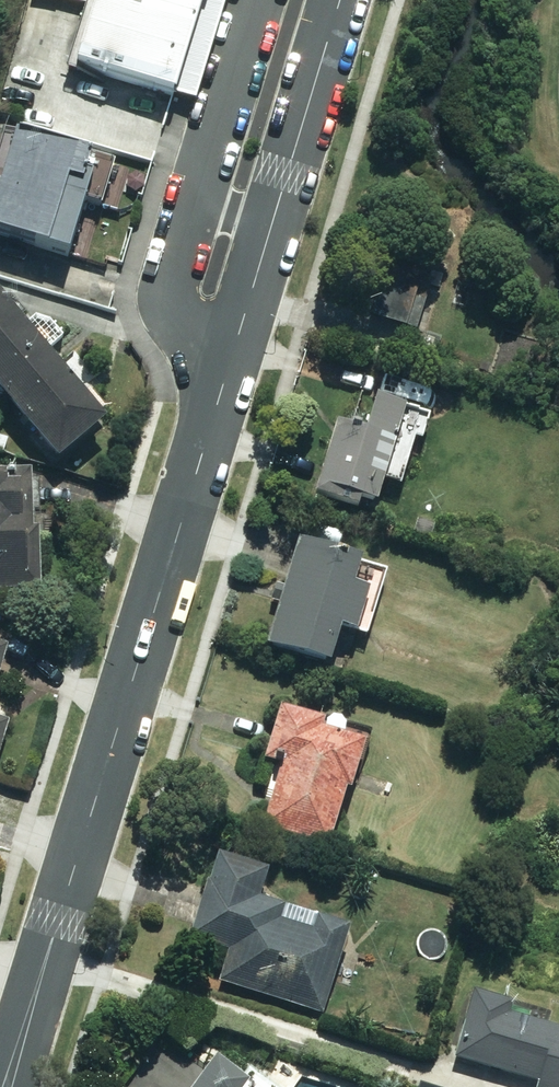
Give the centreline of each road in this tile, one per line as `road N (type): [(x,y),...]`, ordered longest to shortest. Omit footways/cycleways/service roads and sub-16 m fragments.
road 1 (tertiary): [(8,1086),(341,0)]

